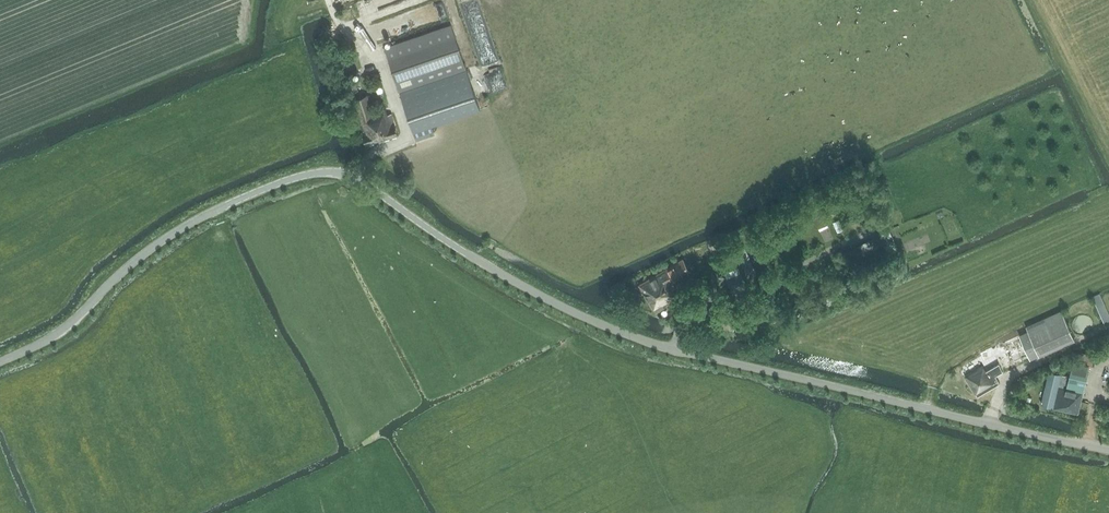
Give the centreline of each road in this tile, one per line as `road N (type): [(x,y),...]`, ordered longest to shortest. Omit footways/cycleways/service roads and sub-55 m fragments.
road 1 (unclassified): [(1108,450),(632,337),(511,279),(362,181),(334,173),(265,189),(182,228),(124,270),(75,321),(0,362)]

